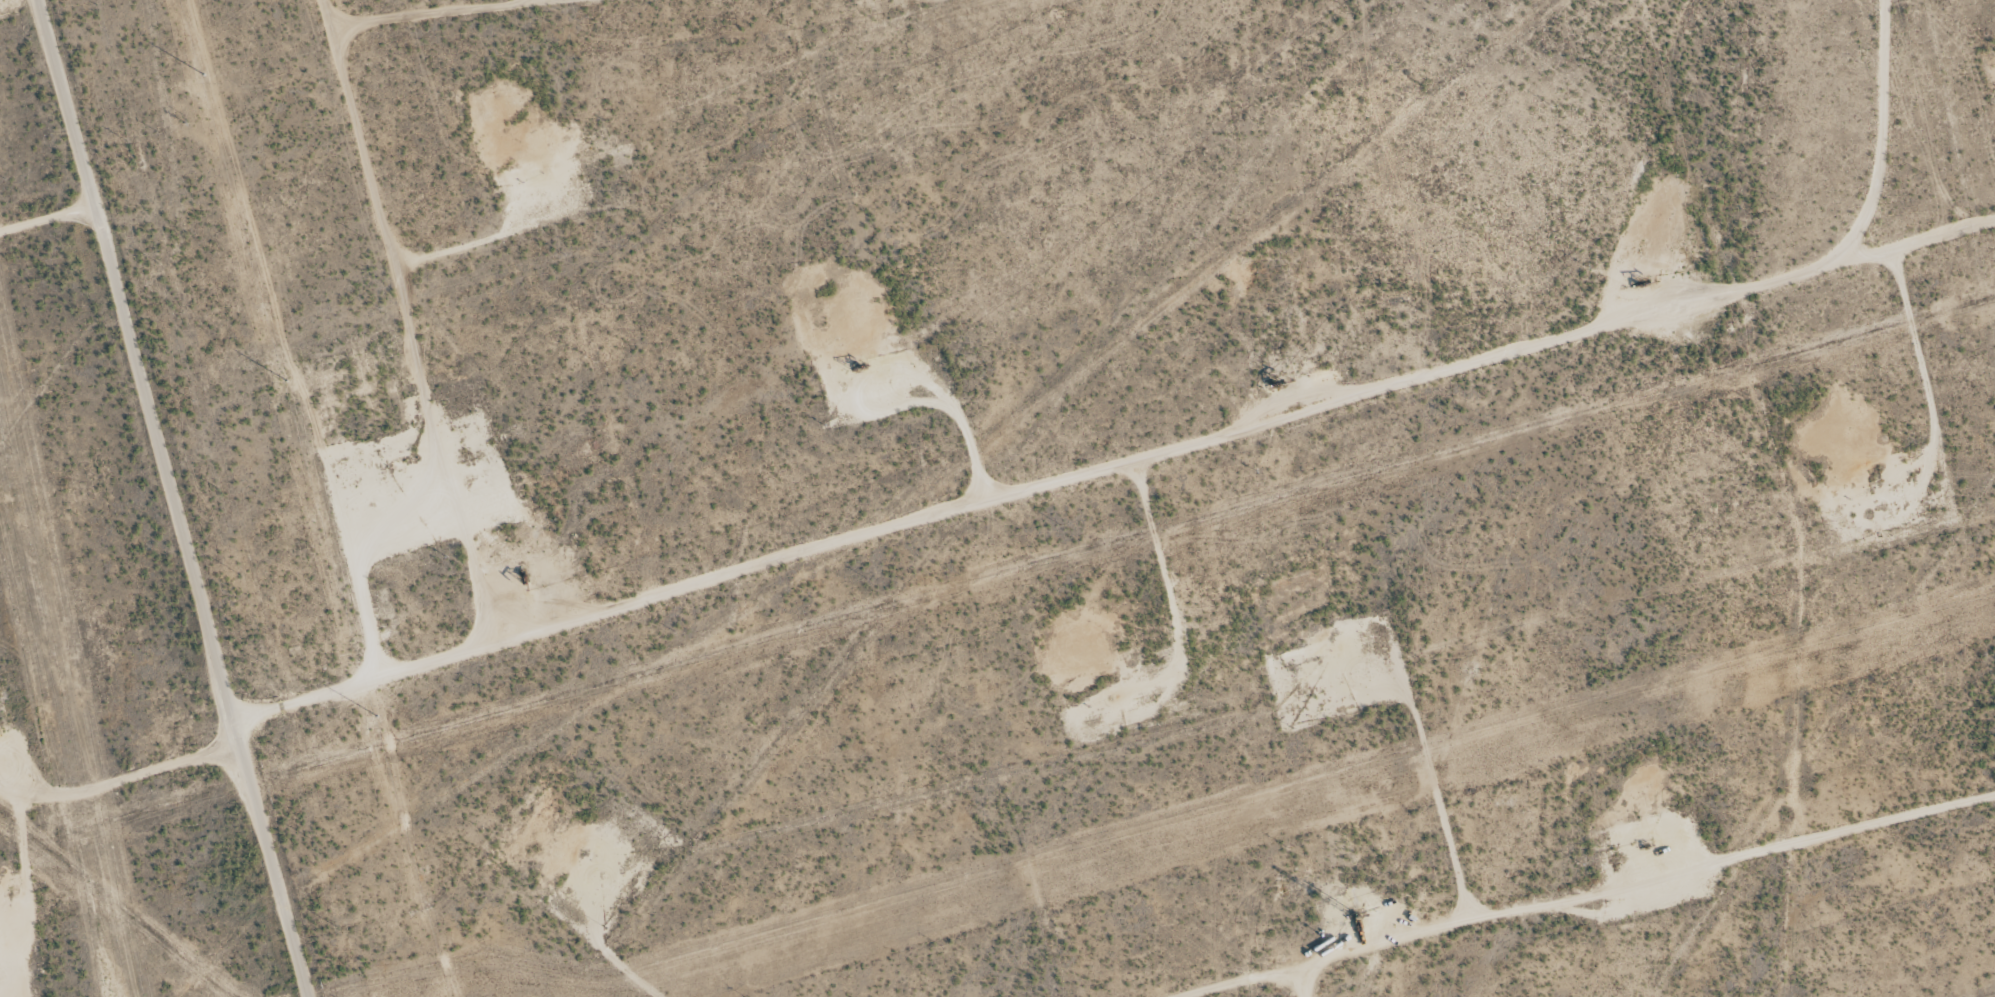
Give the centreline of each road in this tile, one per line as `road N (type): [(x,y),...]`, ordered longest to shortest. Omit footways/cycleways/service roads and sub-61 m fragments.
road 1 (track): [(130,341),(1264,0)]

